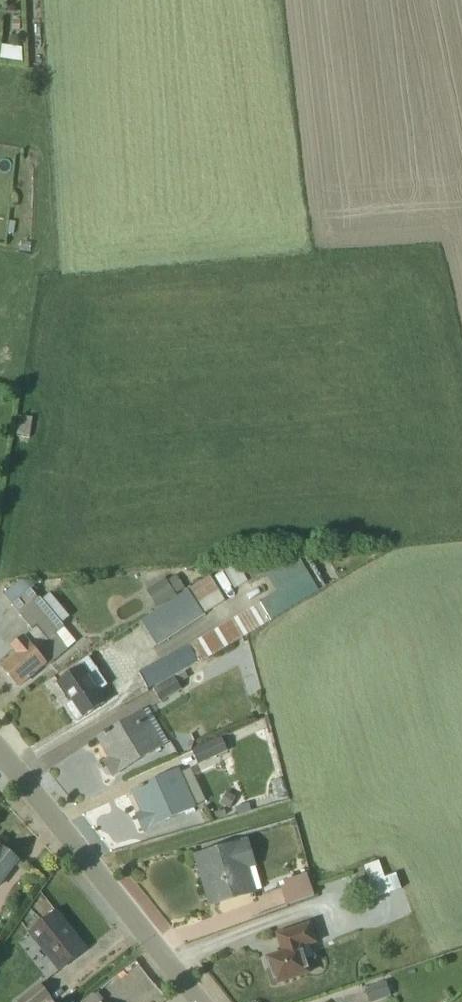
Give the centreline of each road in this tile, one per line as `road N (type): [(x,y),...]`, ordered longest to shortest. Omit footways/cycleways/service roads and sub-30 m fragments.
road 1 (residential): [(0,765),(195,1001)]

